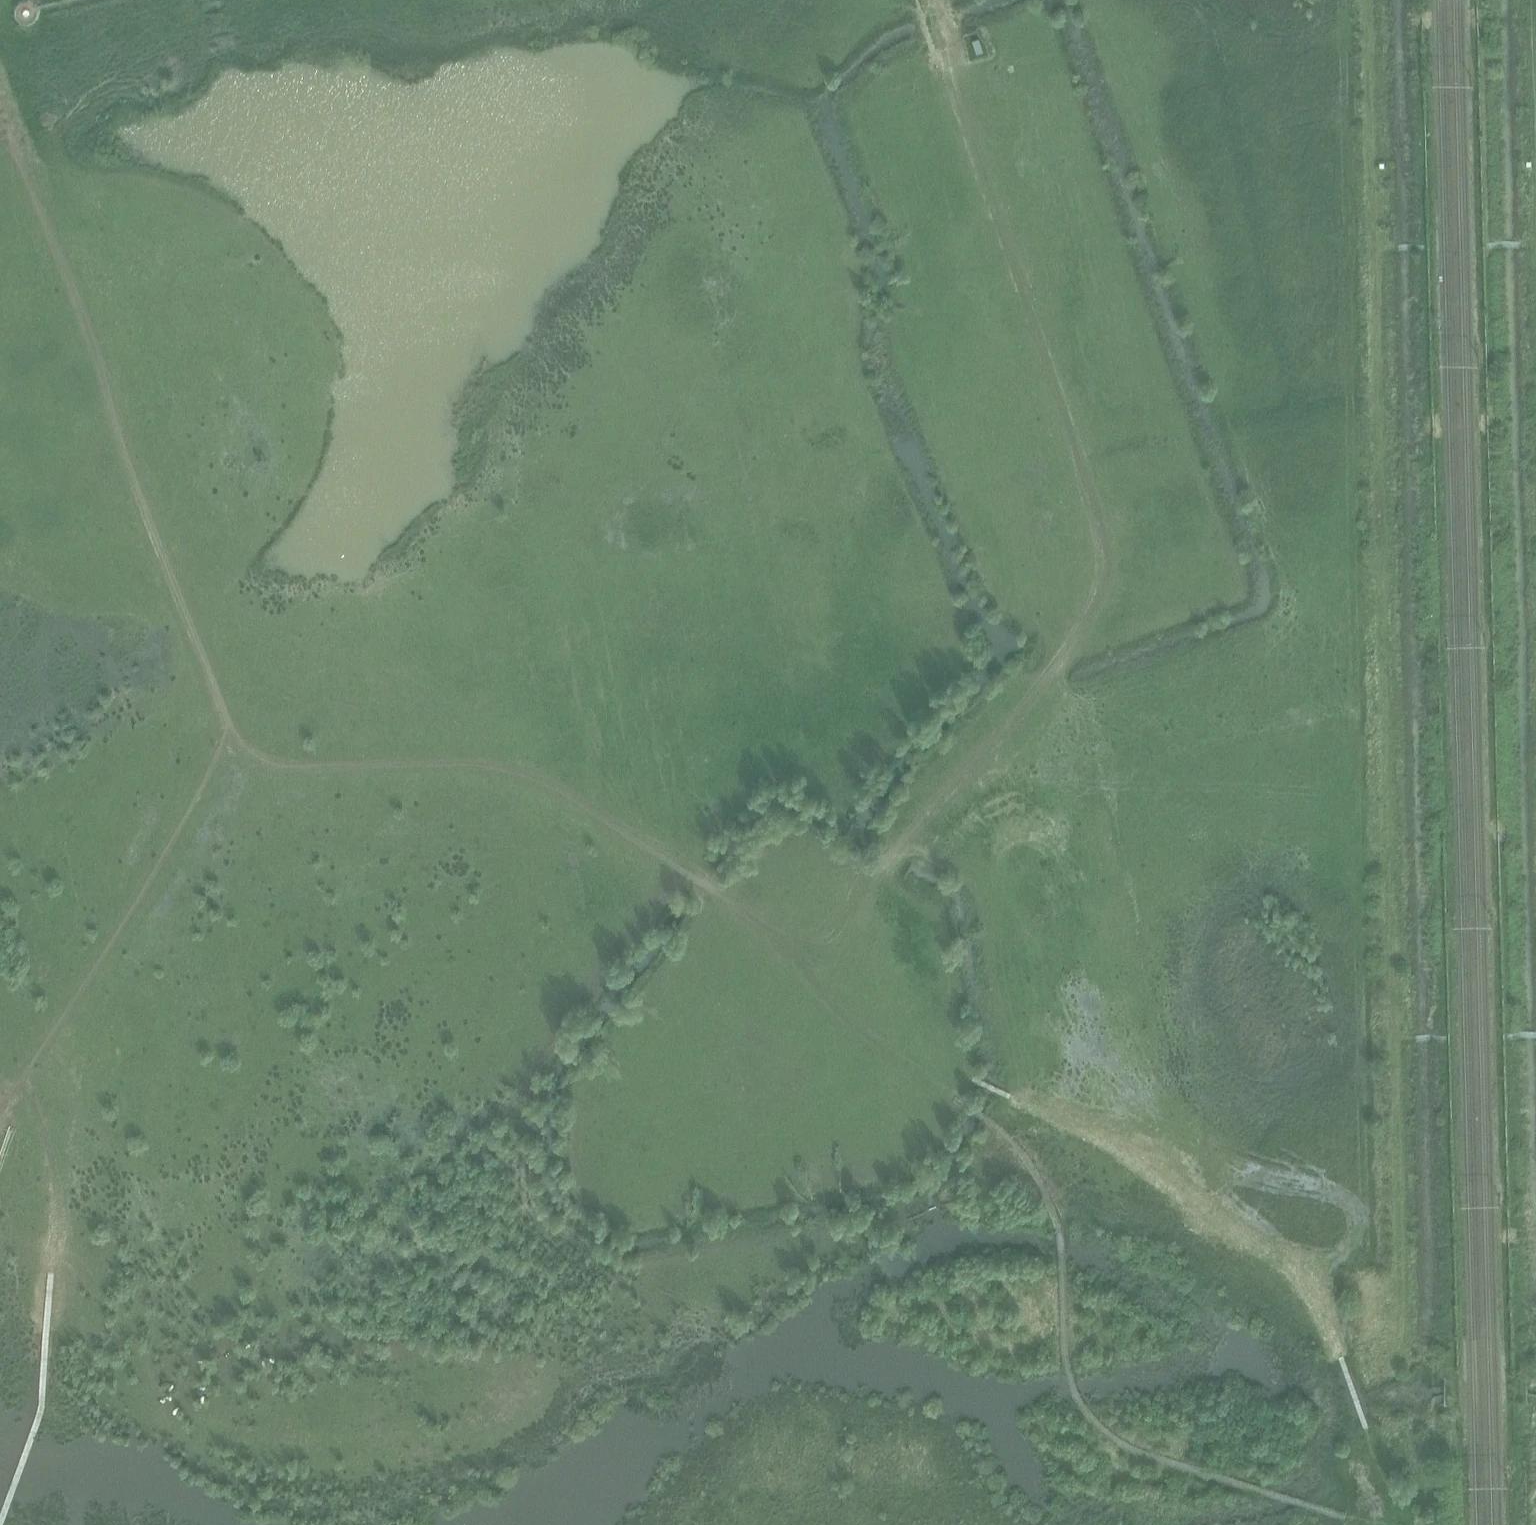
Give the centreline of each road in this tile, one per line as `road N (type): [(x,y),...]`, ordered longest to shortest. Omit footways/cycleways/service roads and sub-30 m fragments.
road 1 (track): [(808,975),(759,924),(540,785),(472,768),(271,776),(227,738)]
road 2 (track): [(951,1092),(1001,1131),(1040,1182),(1060,1237),(1069,1385),(1103,1436),(1177,1471),(1340,1520)]
road 3 (track): [(227,738),(78,1007),(0,1118)]

